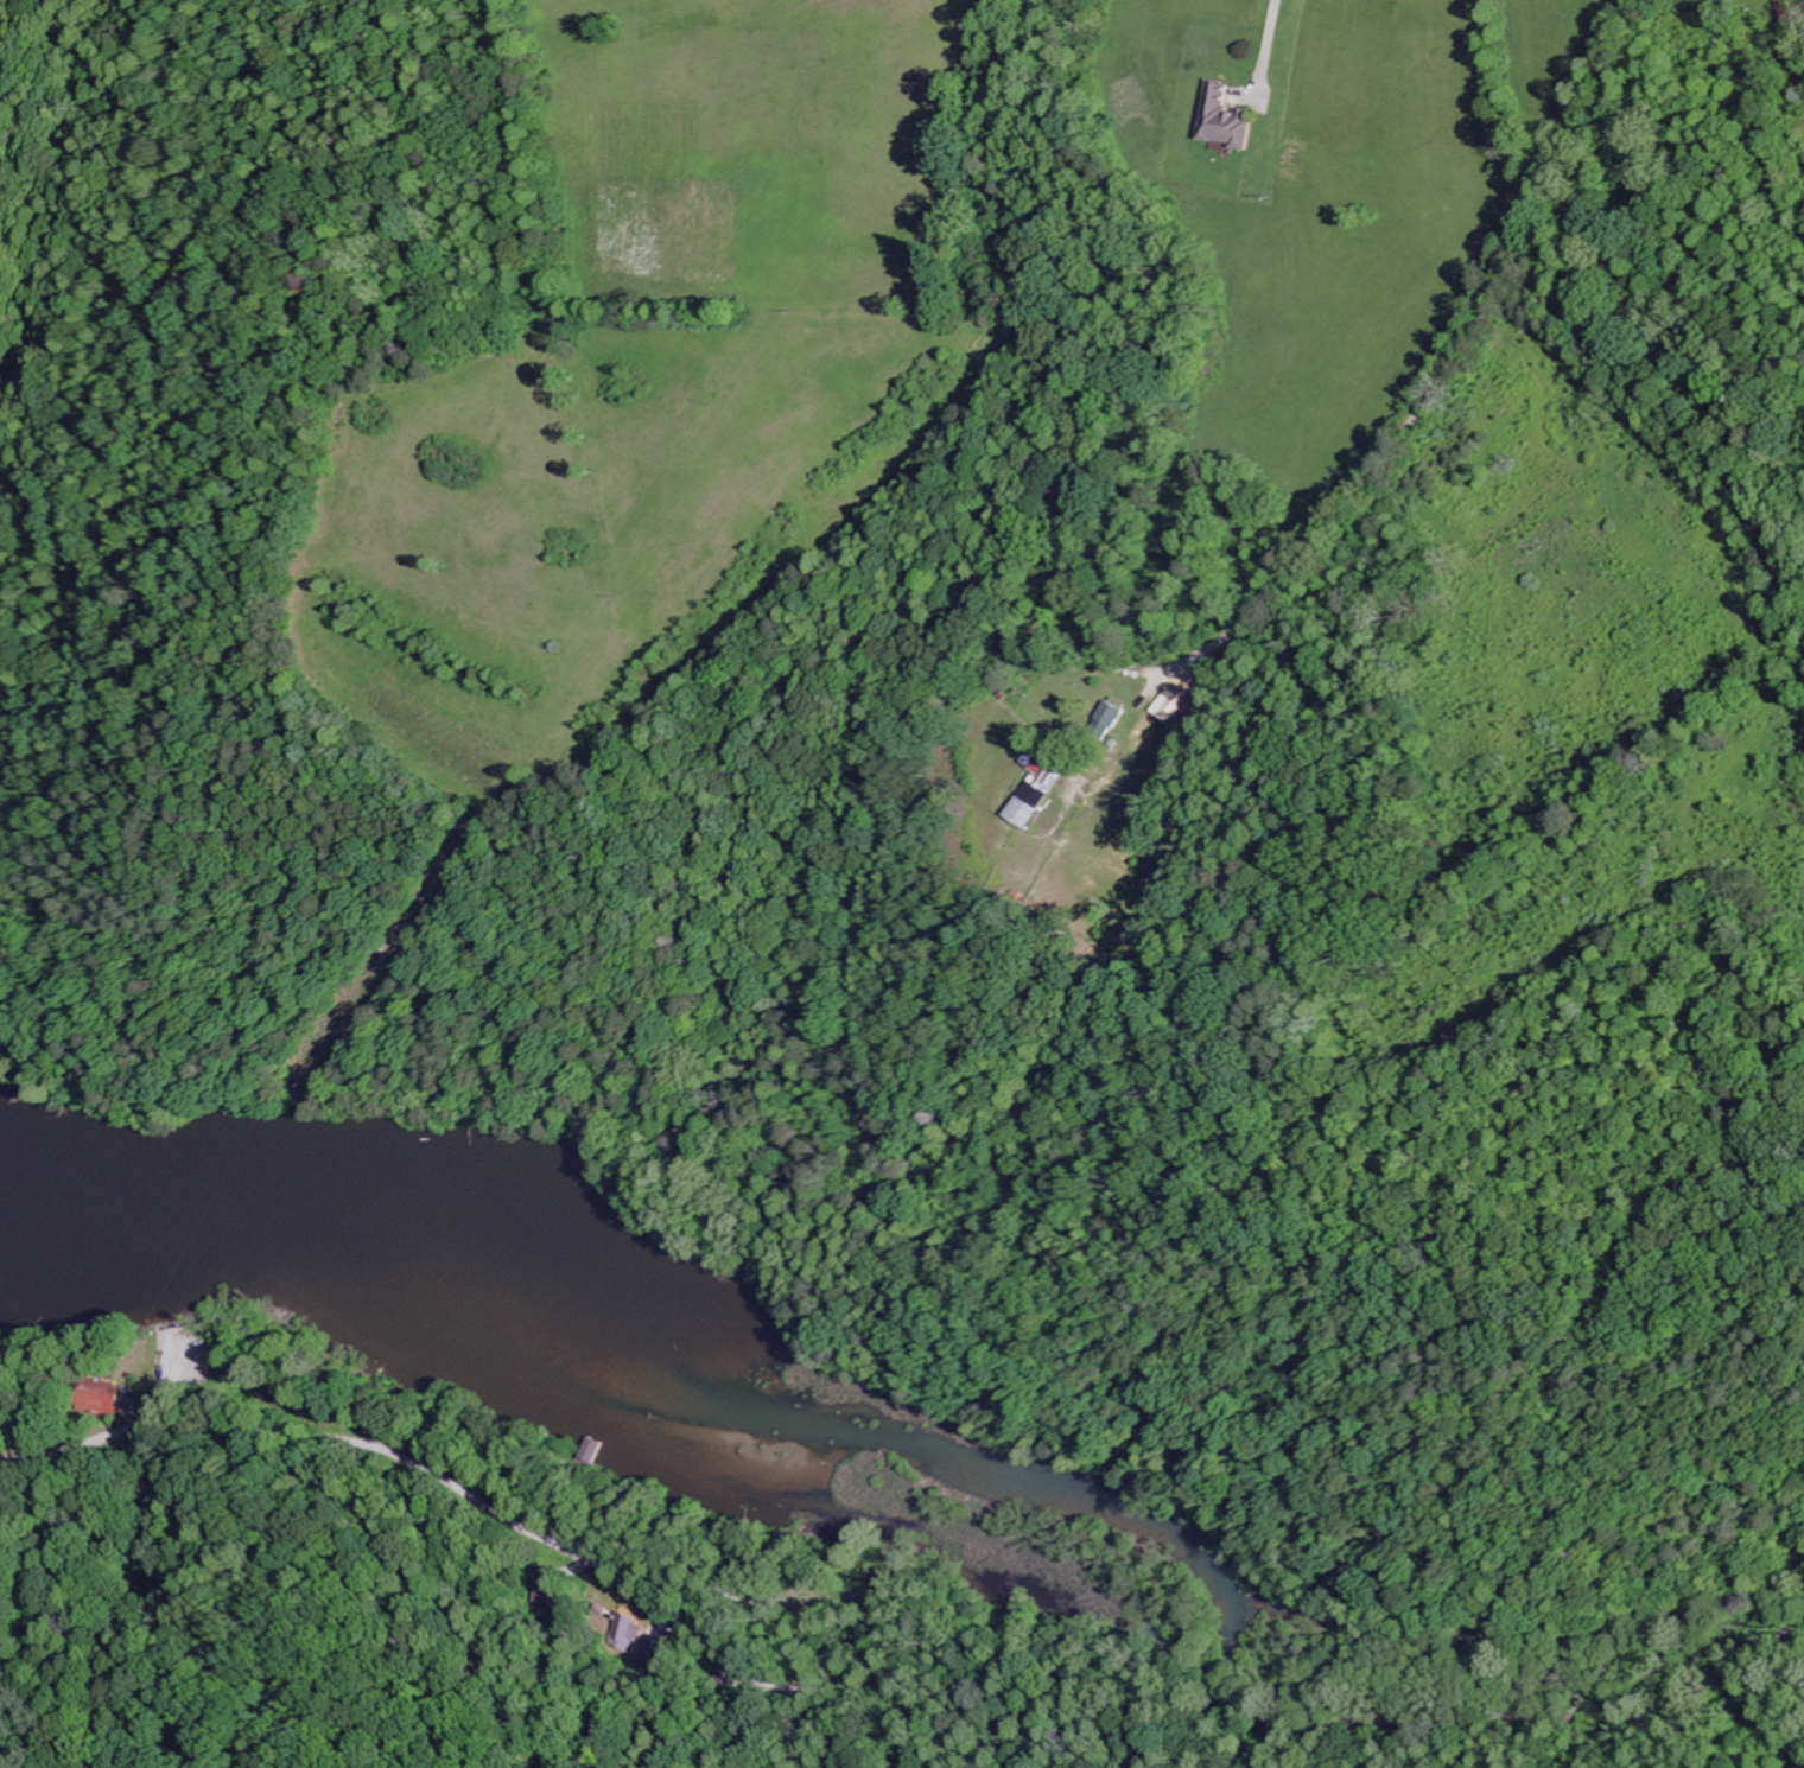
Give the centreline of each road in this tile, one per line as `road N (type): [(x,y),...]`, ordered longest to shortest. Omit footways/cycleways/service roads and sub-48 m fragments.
road 1 (residential): [(594,1767),(350,1489),(233,1435),(171,1420),(103,1446),(0,1462)]

